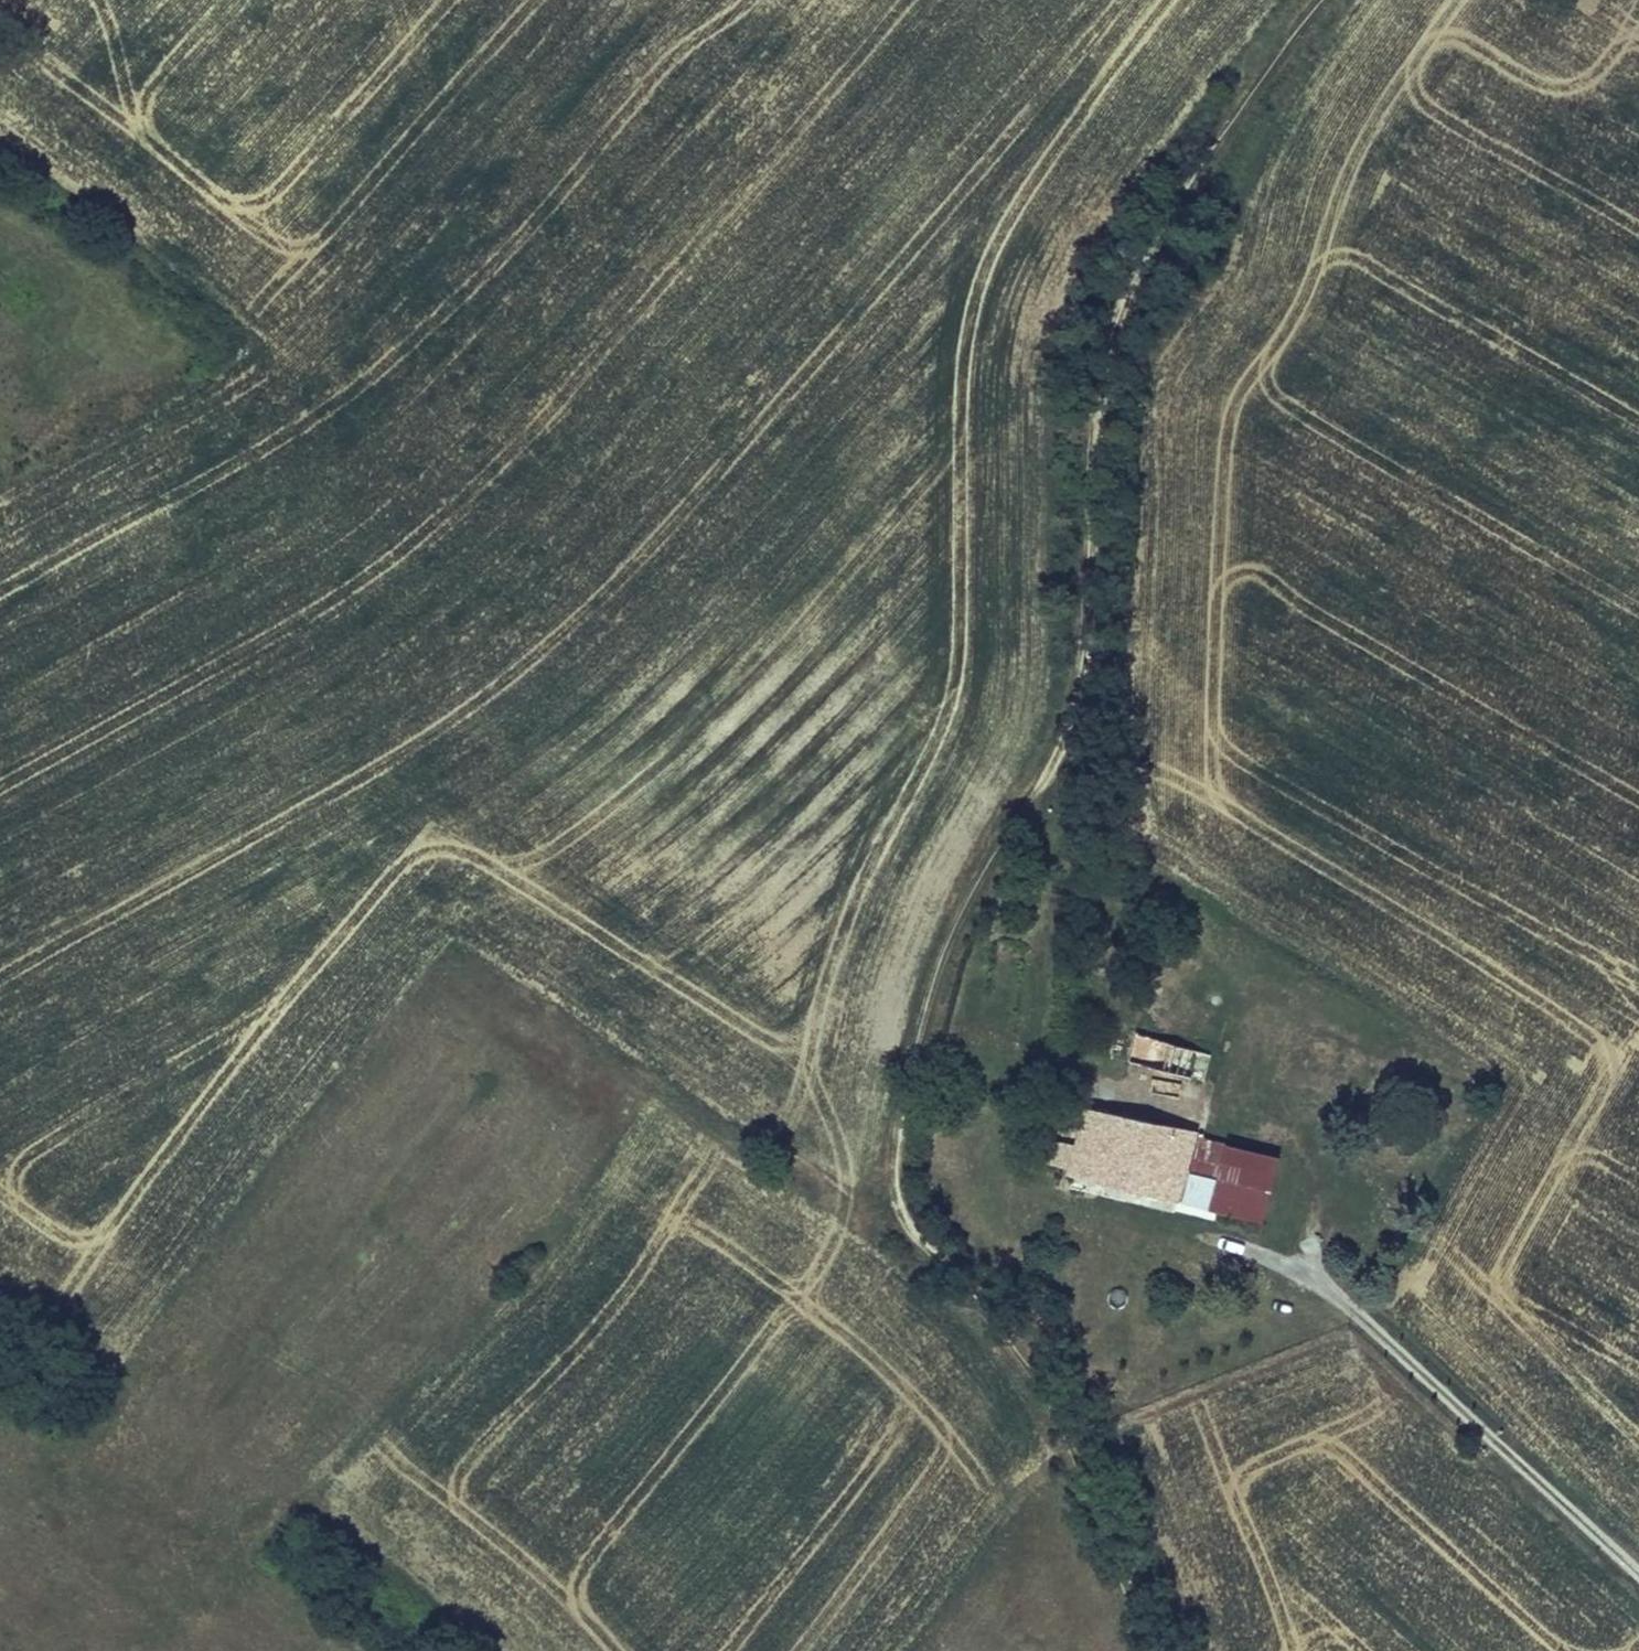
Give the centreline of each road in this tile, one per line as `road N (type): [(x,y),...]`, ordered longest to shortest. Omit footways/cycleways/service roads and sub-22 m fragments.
road 1 (track): [(1160,1650),(1072,1428),(1019,1351),(901,1217),(897,1176),(930,994),(948,939),(1054,753),(1076,697),(1090,616),(1108,360),(1139,257),(1319,0)]
road 2 (track): [(1138,1092),(1276,1125),(1318,1180),(1307,1252),(1325,1292),(1638,1576)]

